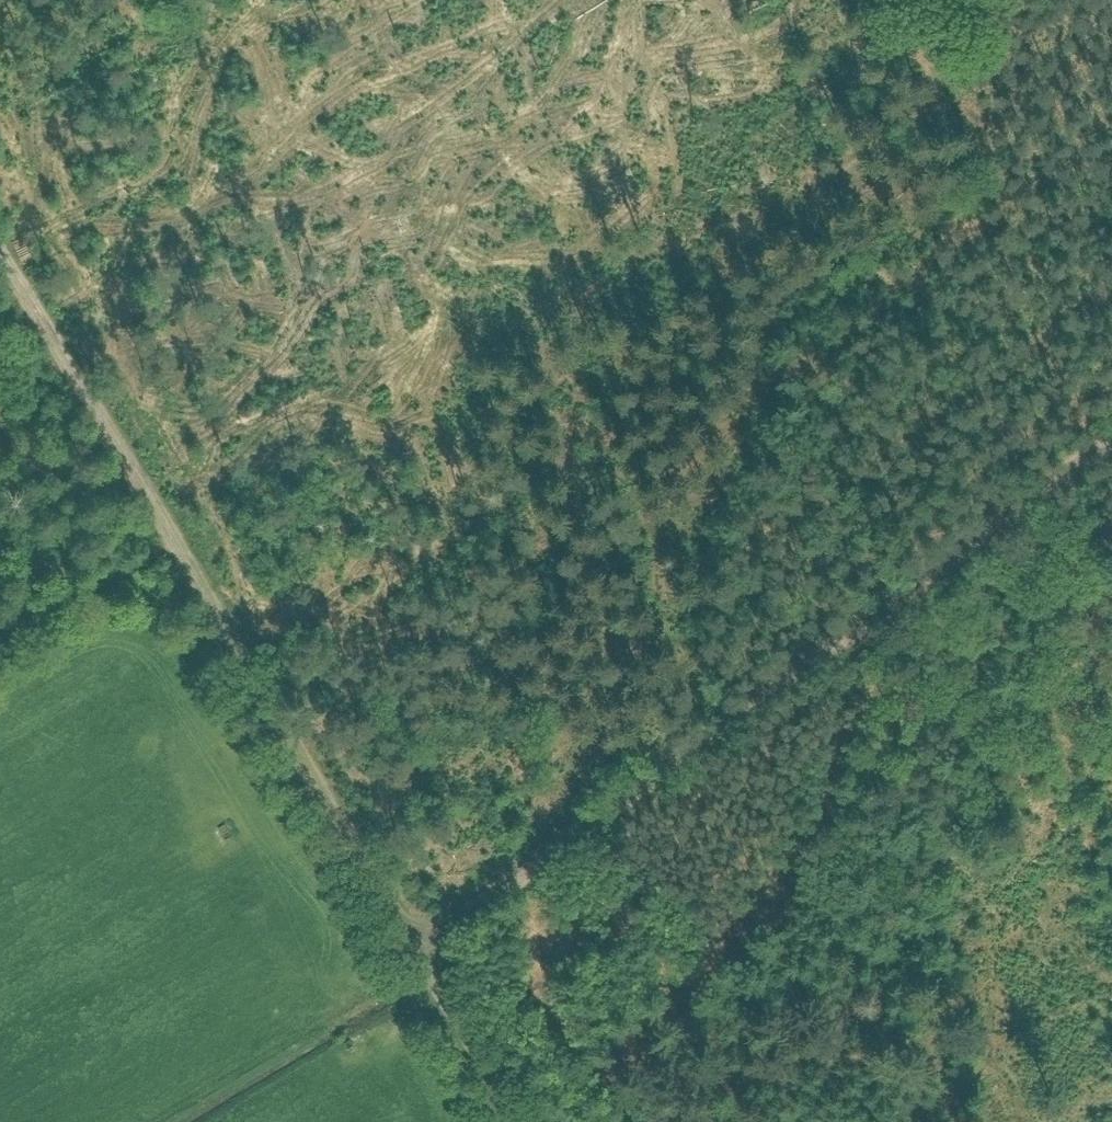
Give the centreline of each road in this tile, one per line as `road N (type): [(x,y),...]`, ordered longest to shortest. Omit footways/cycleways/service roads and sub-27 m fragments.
road 1 (track): [(0,237),(414,954)]
road 2 (track): [(414,954),(513,1121)]

